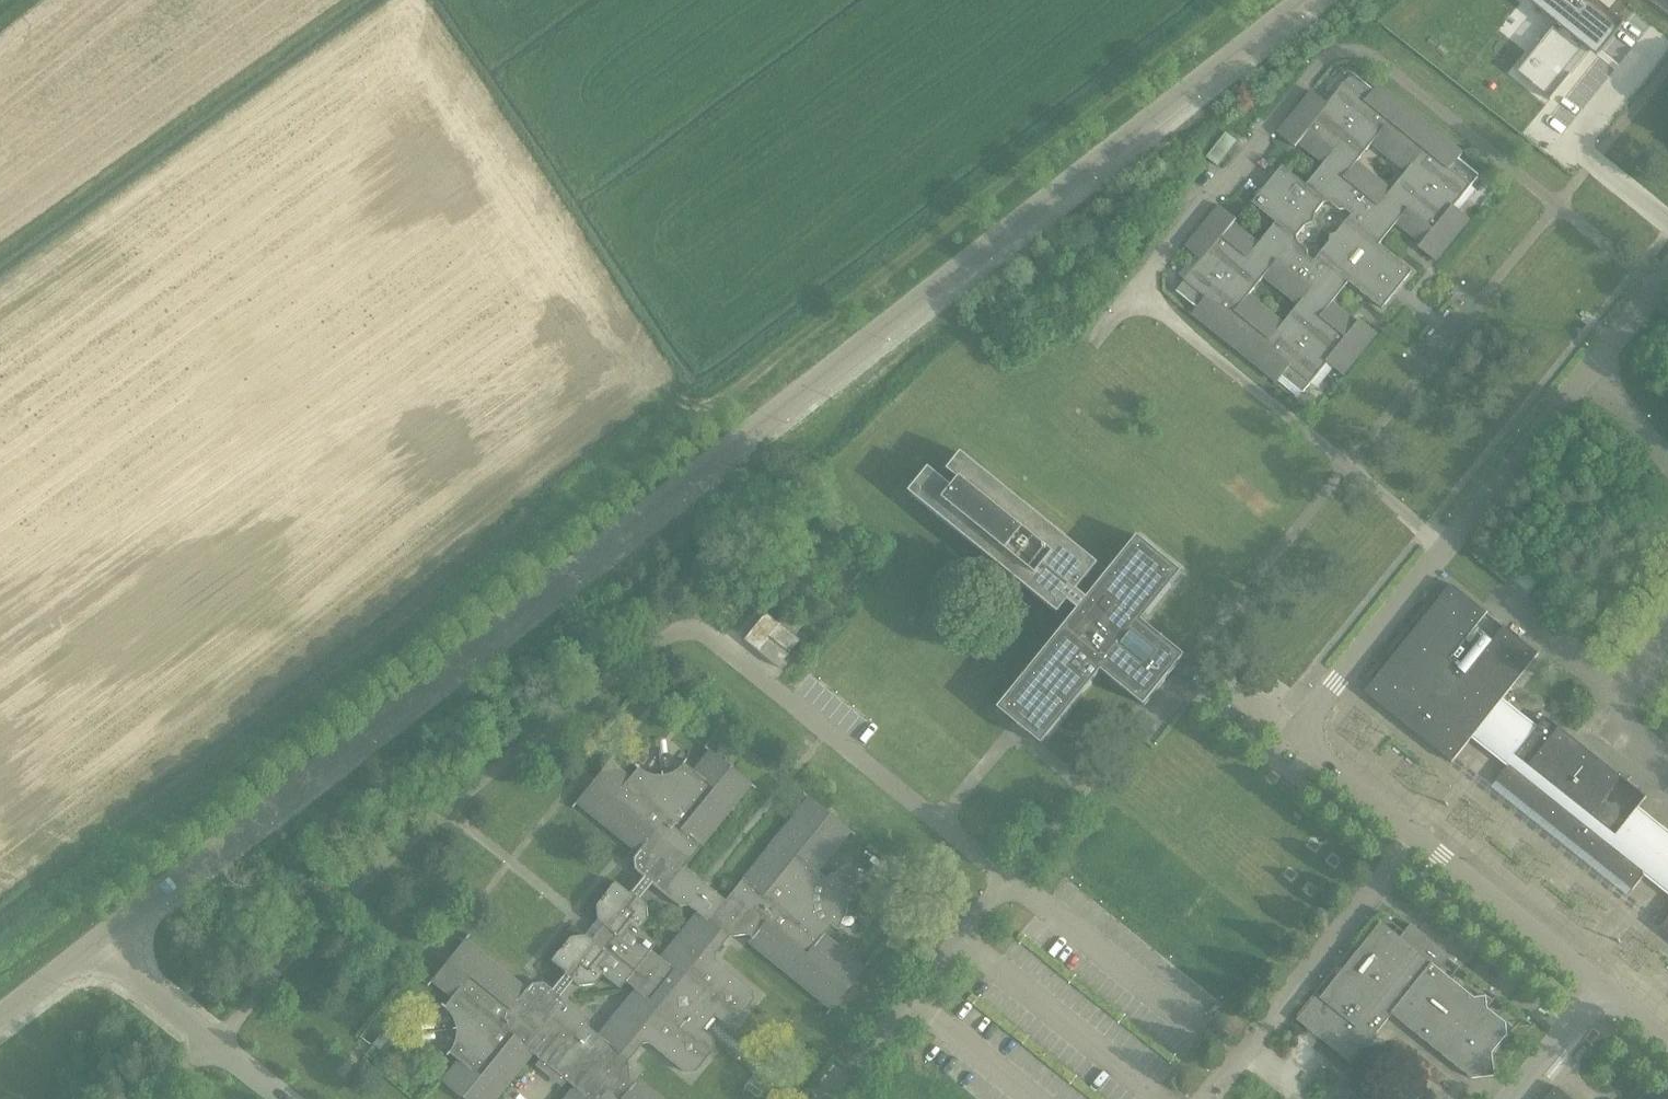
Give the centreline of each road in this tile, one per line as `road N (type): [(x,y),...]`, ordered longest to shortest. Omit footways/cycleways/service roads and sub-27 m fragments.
road 1 (unclassified): [(99,948),(1304,0)]
road 2 (unclassified): [(831,1098),(1009,880),(716,642),(691,632),(628,666),(446,810),(316,927),(216,1042)]
road 3 (unclassified): [(1133,292),(1328,56),(1352,50),(1376,59),(1658,286)]
road 4 (unclassified): [(1448,548),(1133,292)]
road 5 (unclassified): [(1418,837),(1316,753),(1307,734),(1313,715),(1448,548)]
road 6 (unclassified): [(1205,1098),(1418,837)]
road 7 (unclassified): [(1603,988),(1418,837)]
road 8 (unclassified): [(1448,548),(1592,368)]
road 9 (unclassified): [(216,1042),(99,948)]
road 10 (unclassified): [(1511,1098),(1603,988)]
road 11 (unclassified): [(0,1023),(99,948)]
road 12 (unclassified): [(1667,462),(1592,368)]

